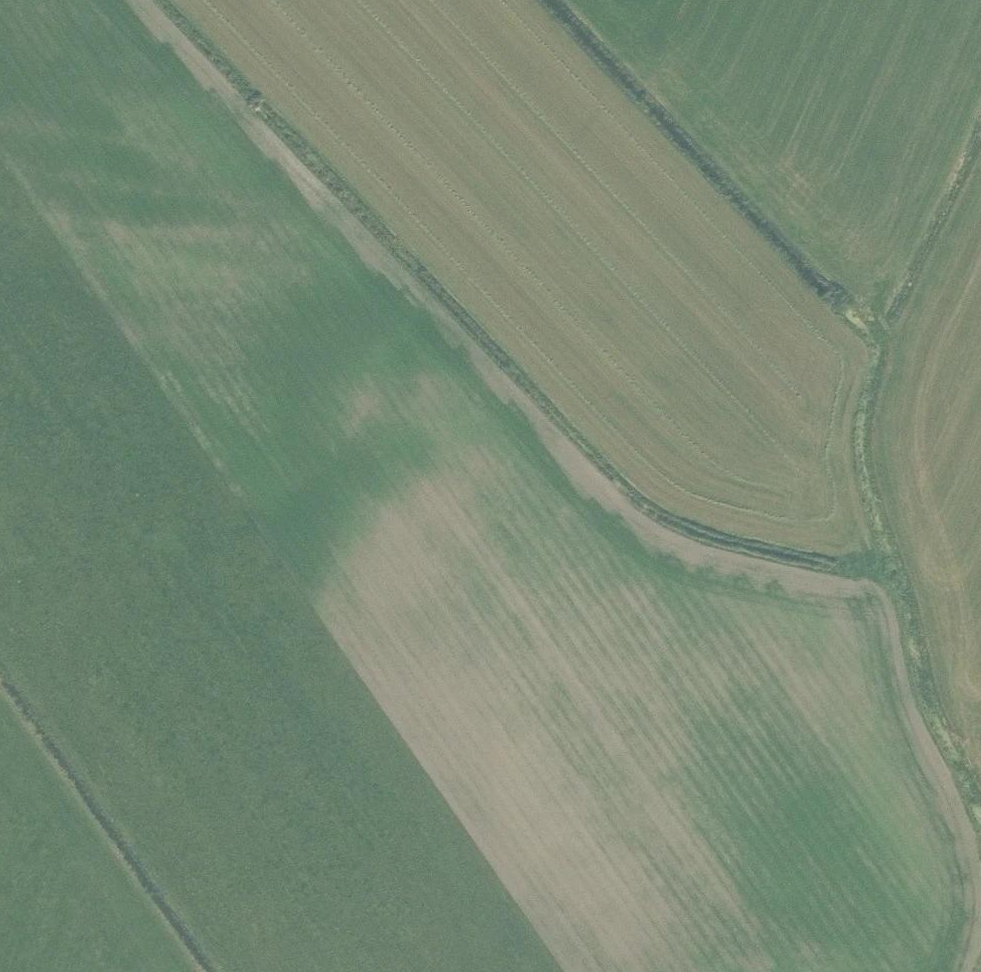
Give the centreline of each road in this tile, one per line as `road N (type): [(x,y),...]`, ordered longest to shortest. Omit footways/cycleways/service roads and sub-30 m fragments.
road 1 (track): [(939,971),(950,883),(934,792),(869,615),(857,549)]

